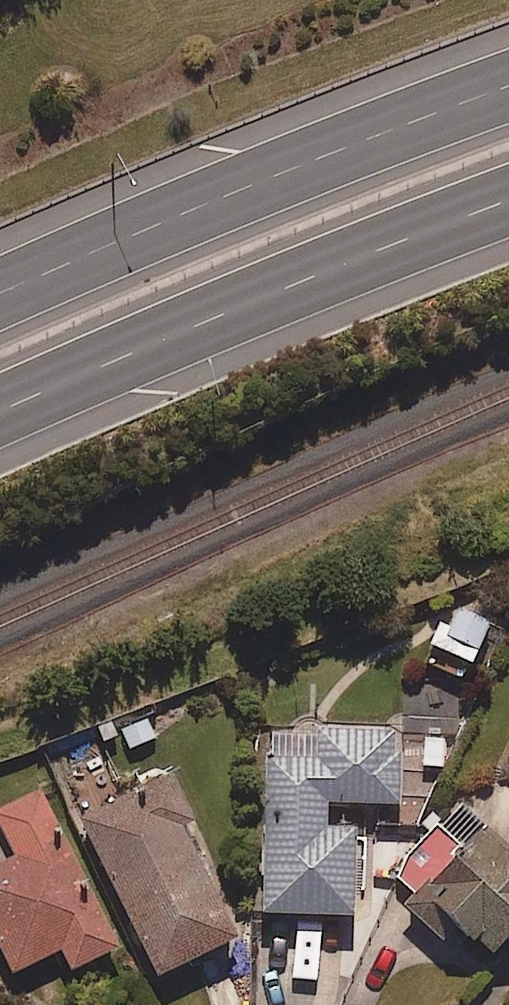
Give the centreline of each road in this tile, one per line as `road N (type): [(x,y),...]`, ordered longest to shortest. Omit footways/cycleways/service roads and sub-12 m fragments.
road 1 (motorway): [(508,201),(0,407)]
road 2 (motorway): [(0,298),(301,169),(508,94)]

